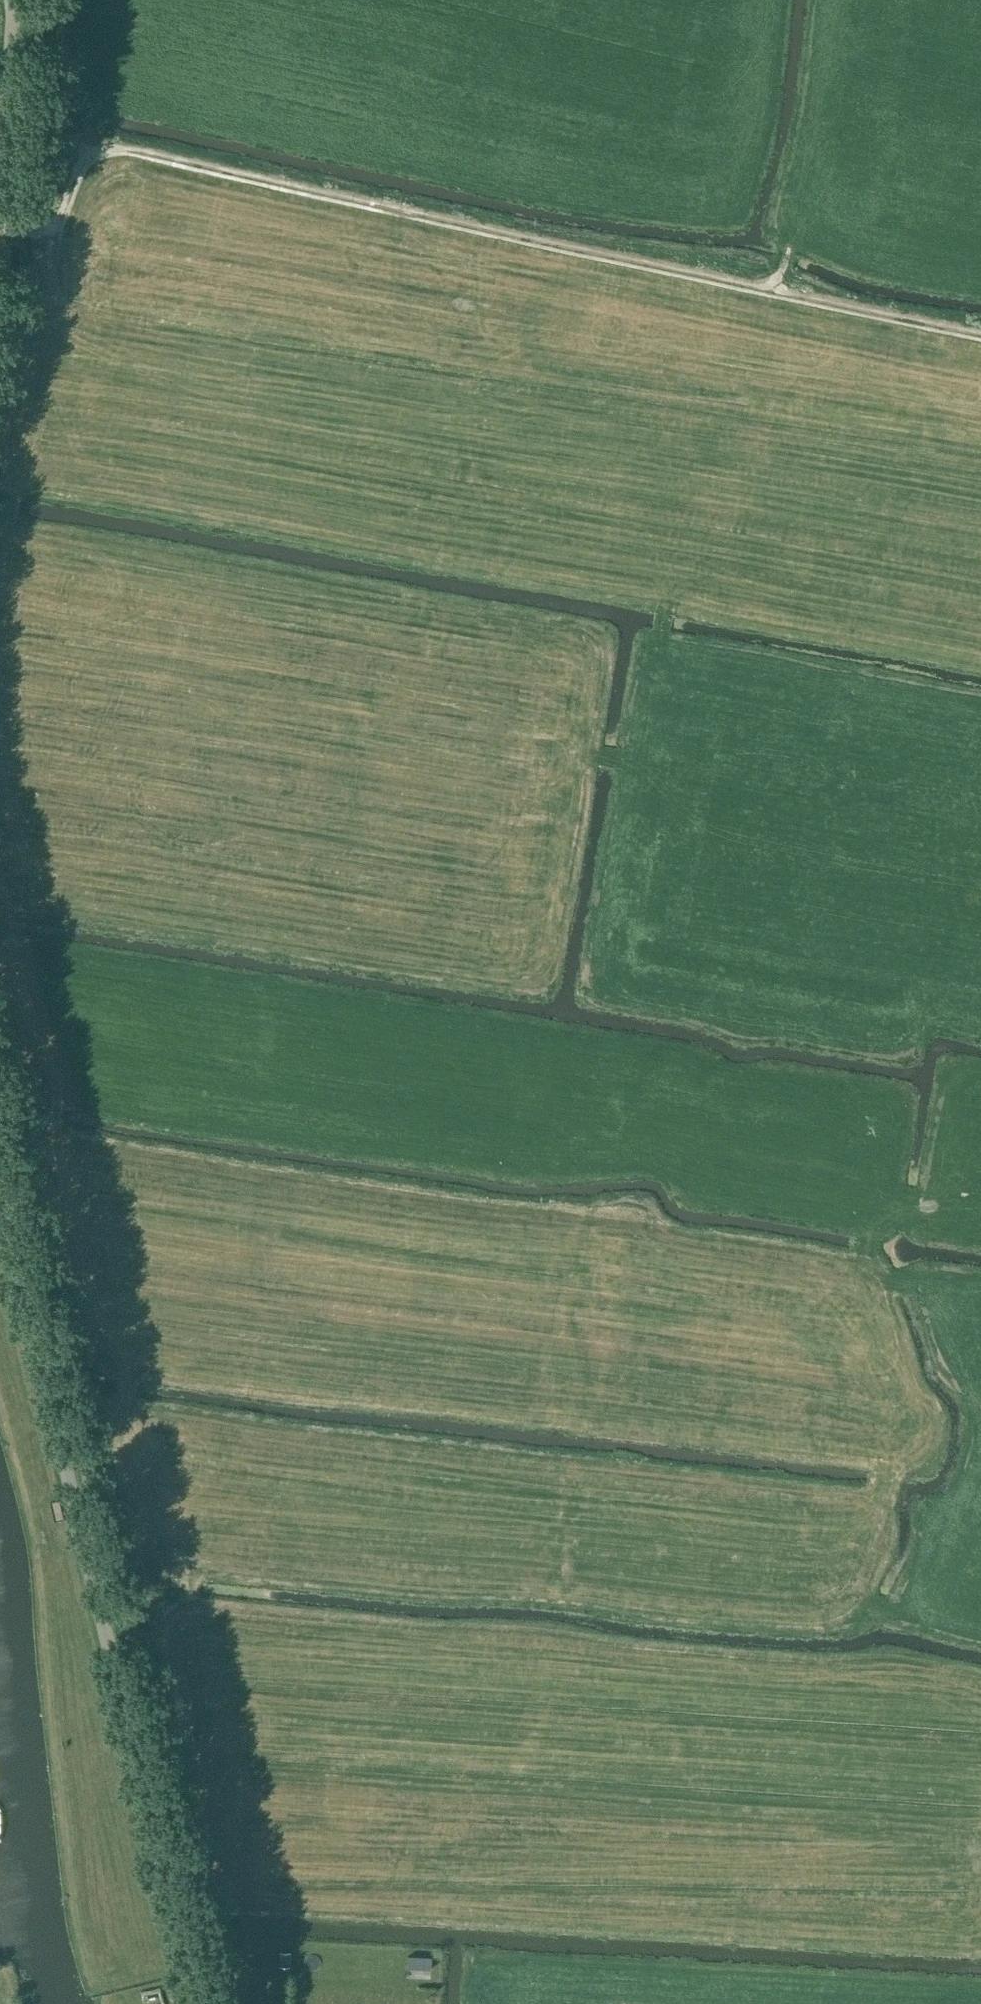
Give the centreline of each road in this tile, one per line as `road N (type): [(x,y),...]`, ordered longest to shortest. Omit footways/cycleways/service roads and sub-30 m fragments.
road 1 (track): [(980,328),(95,136),(42,230),(0,228)]
road 2 (unclassified): [(189,2003),(0,1255)]

